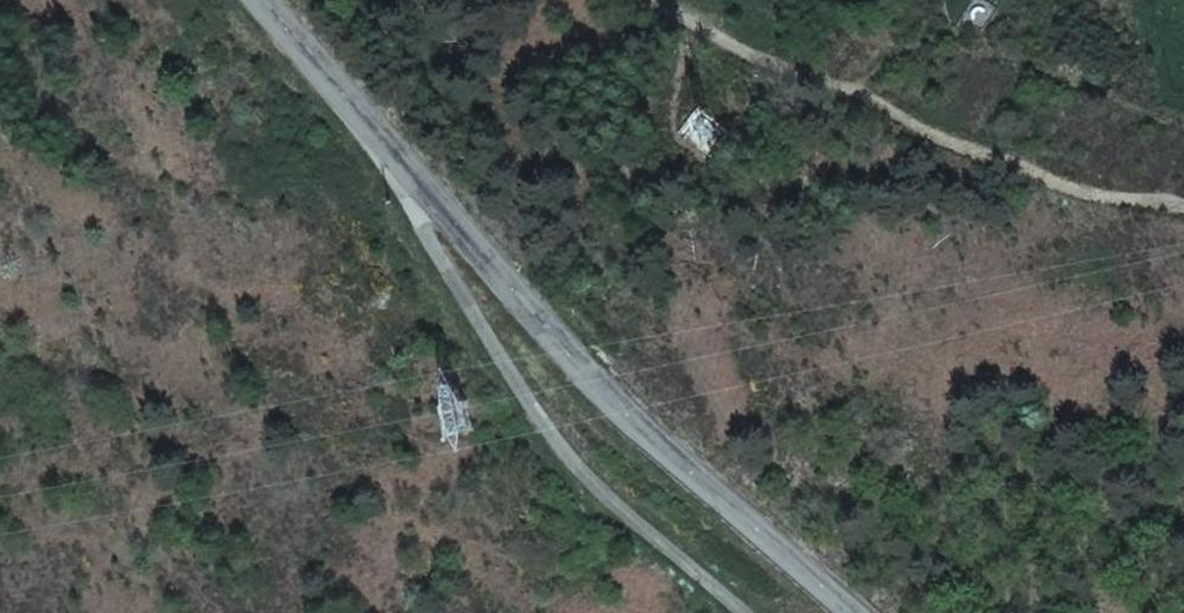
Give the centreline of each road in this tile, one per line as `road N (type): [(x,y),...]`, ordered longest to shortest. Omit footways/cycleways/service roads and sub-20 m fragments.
road 1 (tertiary): [(419,207),(853,612)]
road 2 (track): [(643,0),(736,55),(1034,179),(1183,223)]
road 3 (unclassified): [(419,207),(549,439),(737,612)]
road 4 (tertiary): [(262,0),(419,207)]

